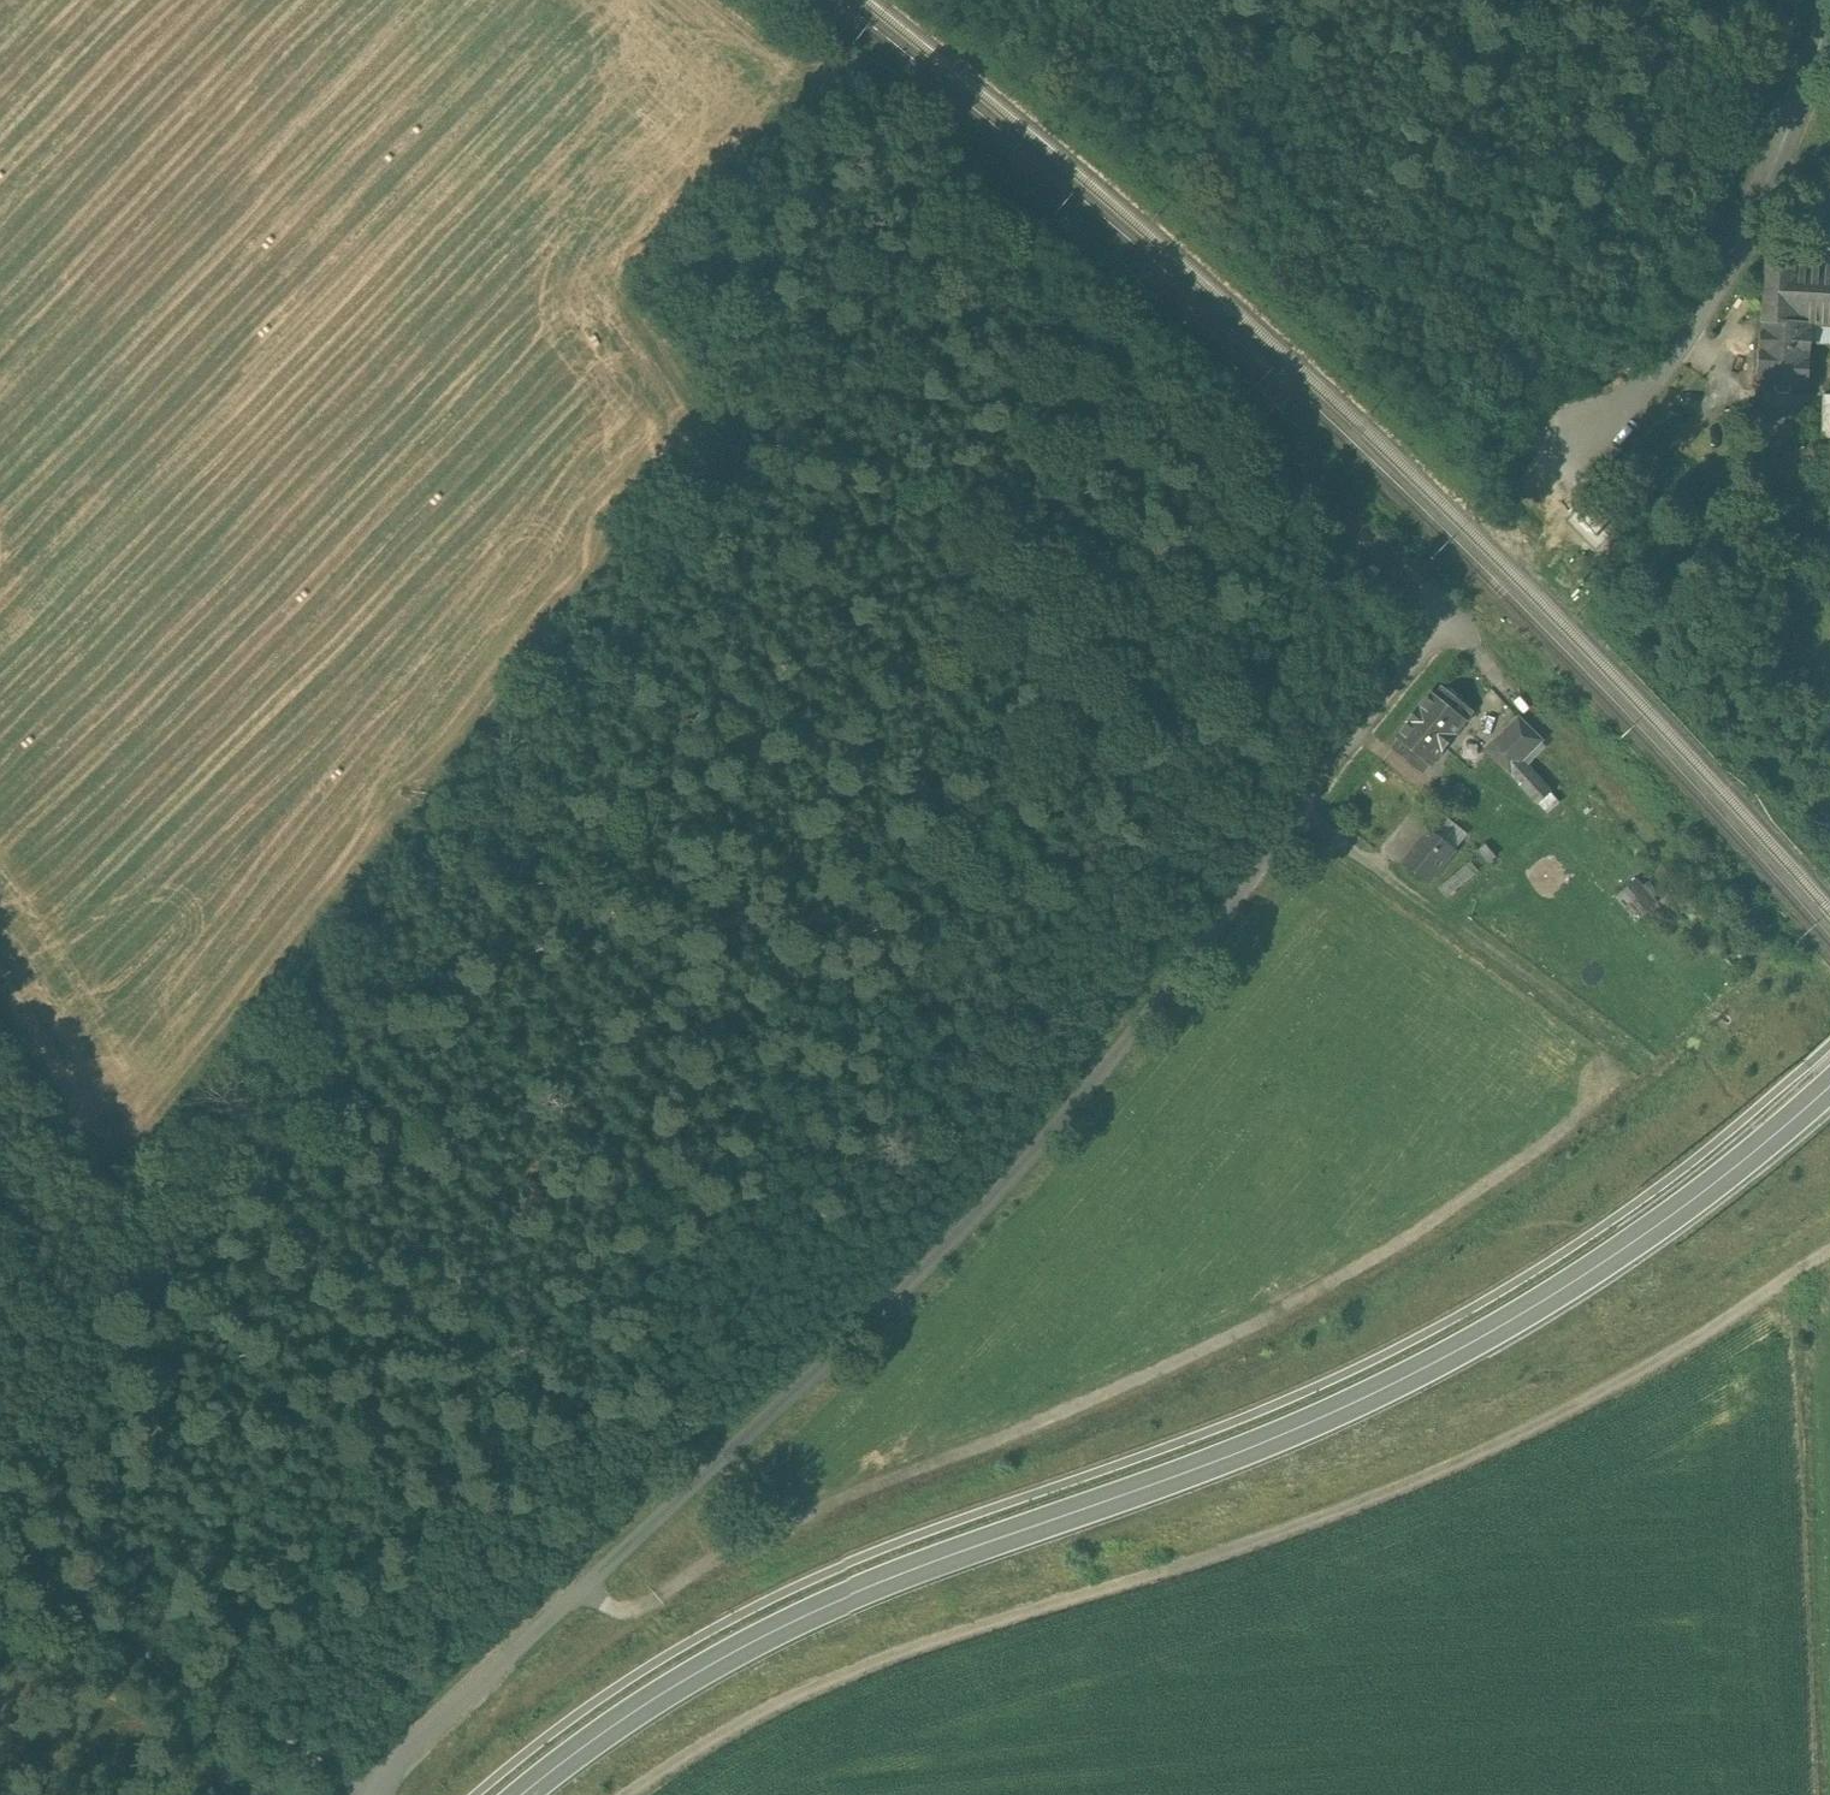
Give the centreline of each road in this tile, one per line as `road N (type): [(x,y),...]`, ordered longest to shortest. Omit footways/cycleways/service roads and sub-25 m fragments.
road 1 (unclassified): [(1442,608),(1427,643),(1310,803),(1042,1140),(938,1254),(444,1710),(372,1794)]
road 2 (secondary): [(515,1794),(666,1688),(867,1582),(1238,1445),(1409,1368),(1663,1207),(1829,1060)]
road 3 (unclassified): [(1829,19),(1799,110),(1697,308),(1625,419),(1582,438)]
road 4 (track): [(0,1470),(69,1548),(223,1686),(372,1794)]

